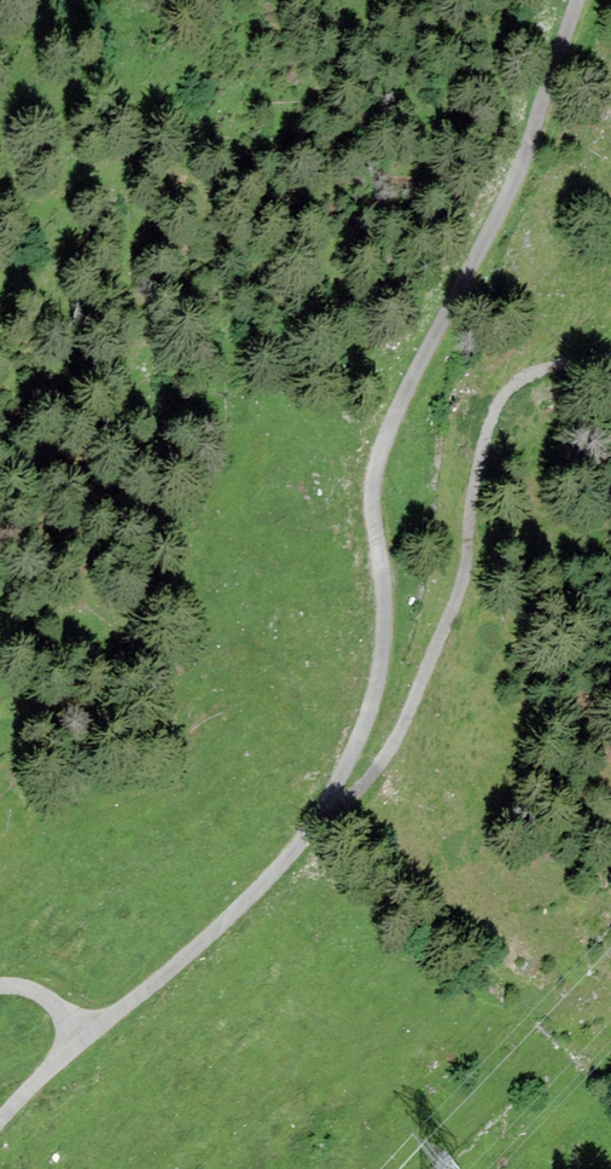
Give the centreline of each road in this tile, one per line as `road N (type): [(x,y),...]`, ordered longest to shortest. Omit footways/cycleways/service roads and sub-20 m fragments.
road 1 (unclassified): [(0,1121),(271,875),(341,777),(378,680),(383,601),(372,495),(381,449),(412,373),(519,177),(584,0)]
road 2 (track): [(322,811),(343,806),(389,750),(465,572),(492,410),(528,374),(610,357)]

